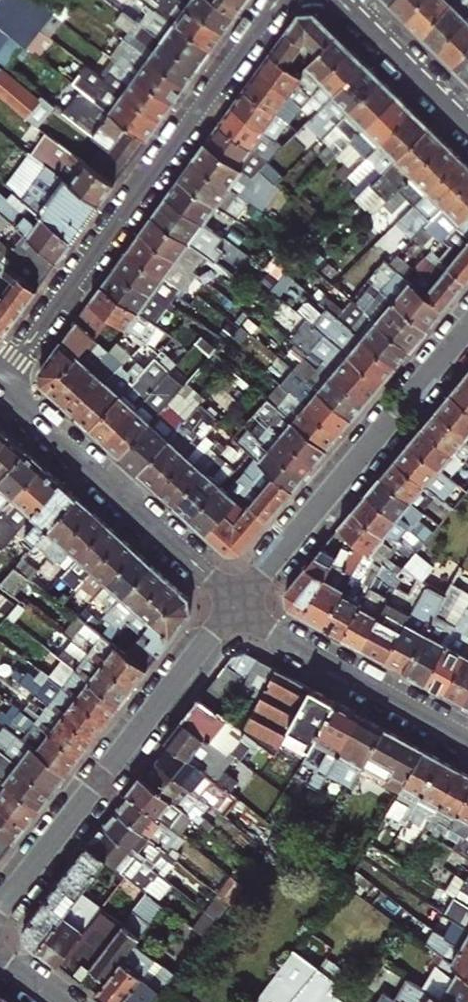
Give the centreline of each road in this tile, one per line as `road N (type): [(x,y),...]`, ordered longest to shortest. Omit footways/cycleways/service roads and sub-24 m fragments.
road 1 (residential): [(276,0),(0,385)]
road 2 (residential): [(235,603),(0,905)]
road 3 (residential): [(467,324),(235,603)]
road 4 (residential): [(235,603),(0,388)]
road 5 (residential): [(467,738),(235,603)]
road 6 (residential): [(340,0),(467,127)]

